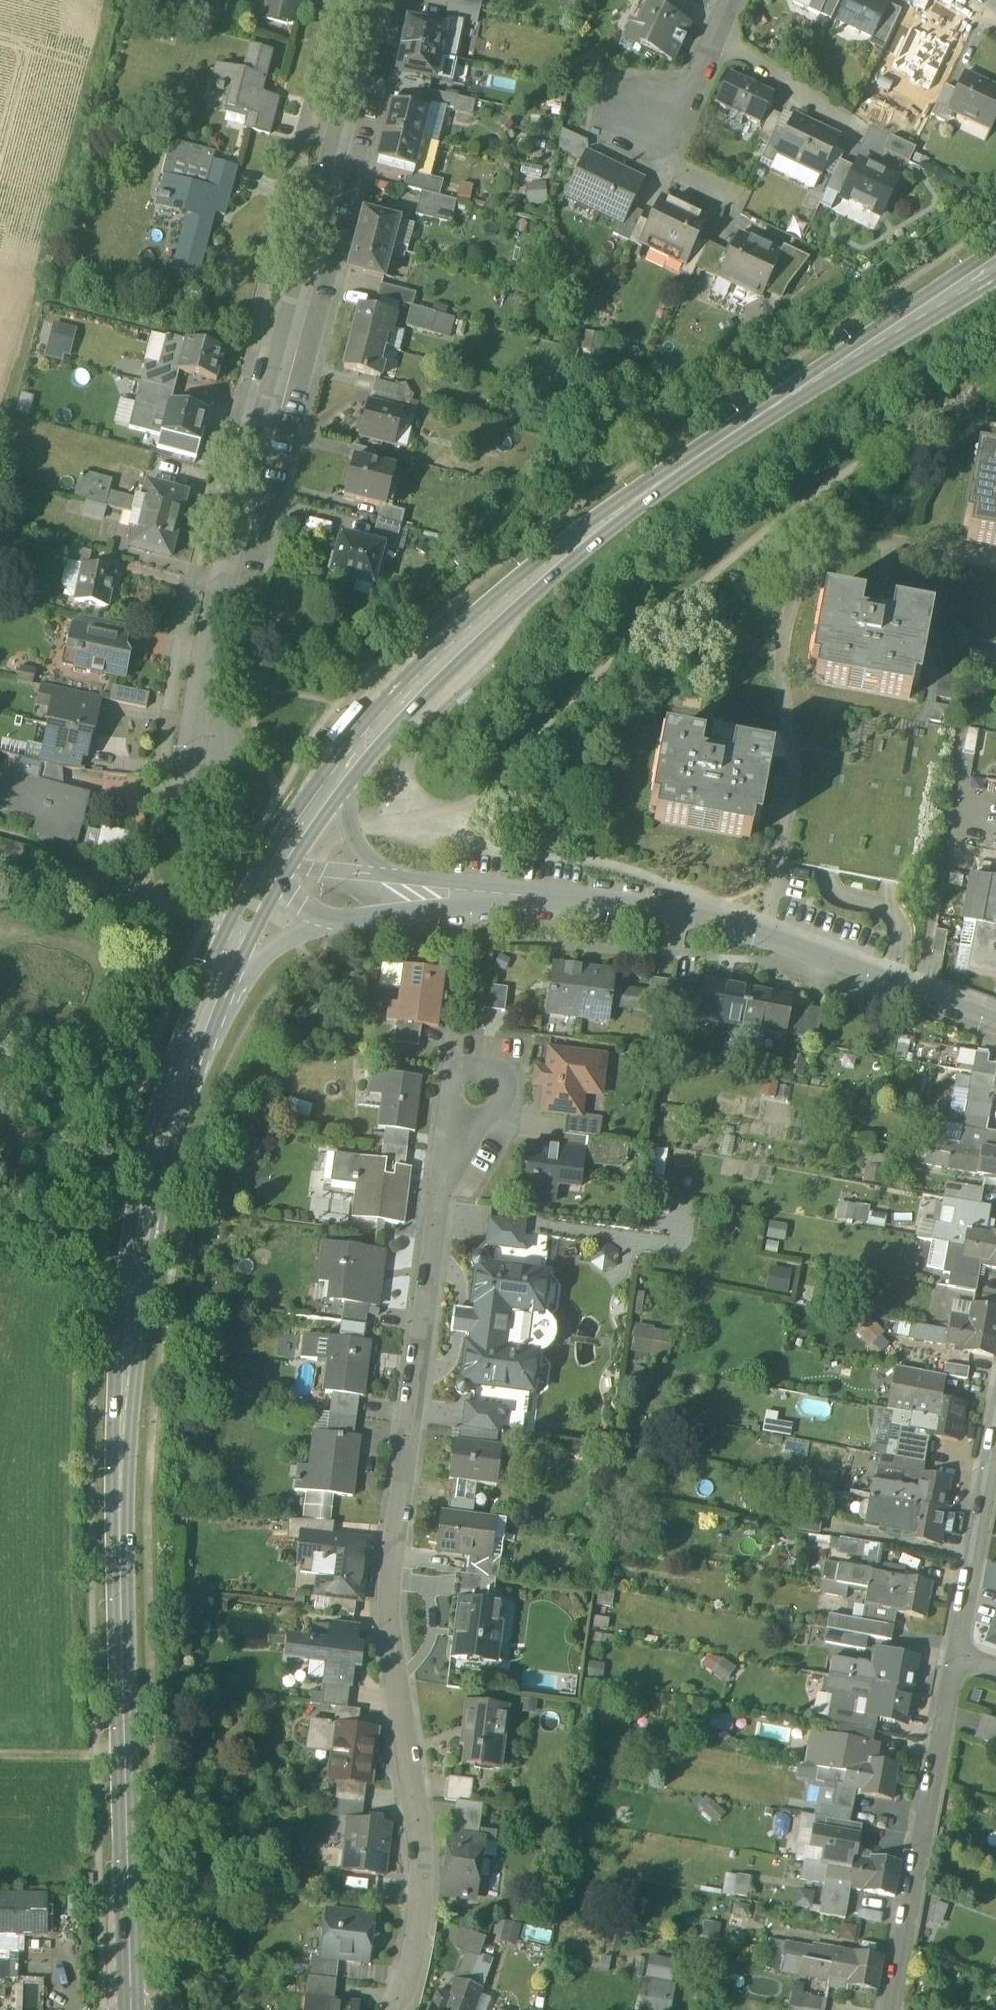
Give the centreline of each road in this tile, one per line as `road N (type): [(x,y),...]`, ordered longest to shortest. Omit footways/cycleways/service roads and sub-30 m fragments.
road 1 (secondary): [(192,1059),(159,1182),(142,1340),(135,1536),(139,2009)]
road 2 (residential): [(396,2009),(415,1962),(420,1856),(387,1603),(443,1173),(478,1091)]
road 3 (secondary): [(995,265),(595,535),(442,662),(351,765)]
road 4 (residential): [(373,0),(200,677),(195,703),(215,758)]
road 5 (residential): [(995,1018),(724,923),(520,896)]
road 6 (track): [(0,433),(114,0)]
road 7 (residential): [(894,2009),(957,1655)]
road 8 (track): [(0,865),(212,917)]
road 9 (residential): [(957,1655),(995,1444)]
road 10 (secondary): [(273,875),(192,1059)]
road 11 (residential): [(192,1059),(282,960),(332,928)]
road 12 (residential): [(332,928),(520,896)]
road 13 (residential): [(722,0),(654,129)]
road 14 (track): [(141,1764),(0,1753)]
road 15 (residential): [(520,896),(387,873)]
road 16 (secondary): [(351,765),(273,875)]

